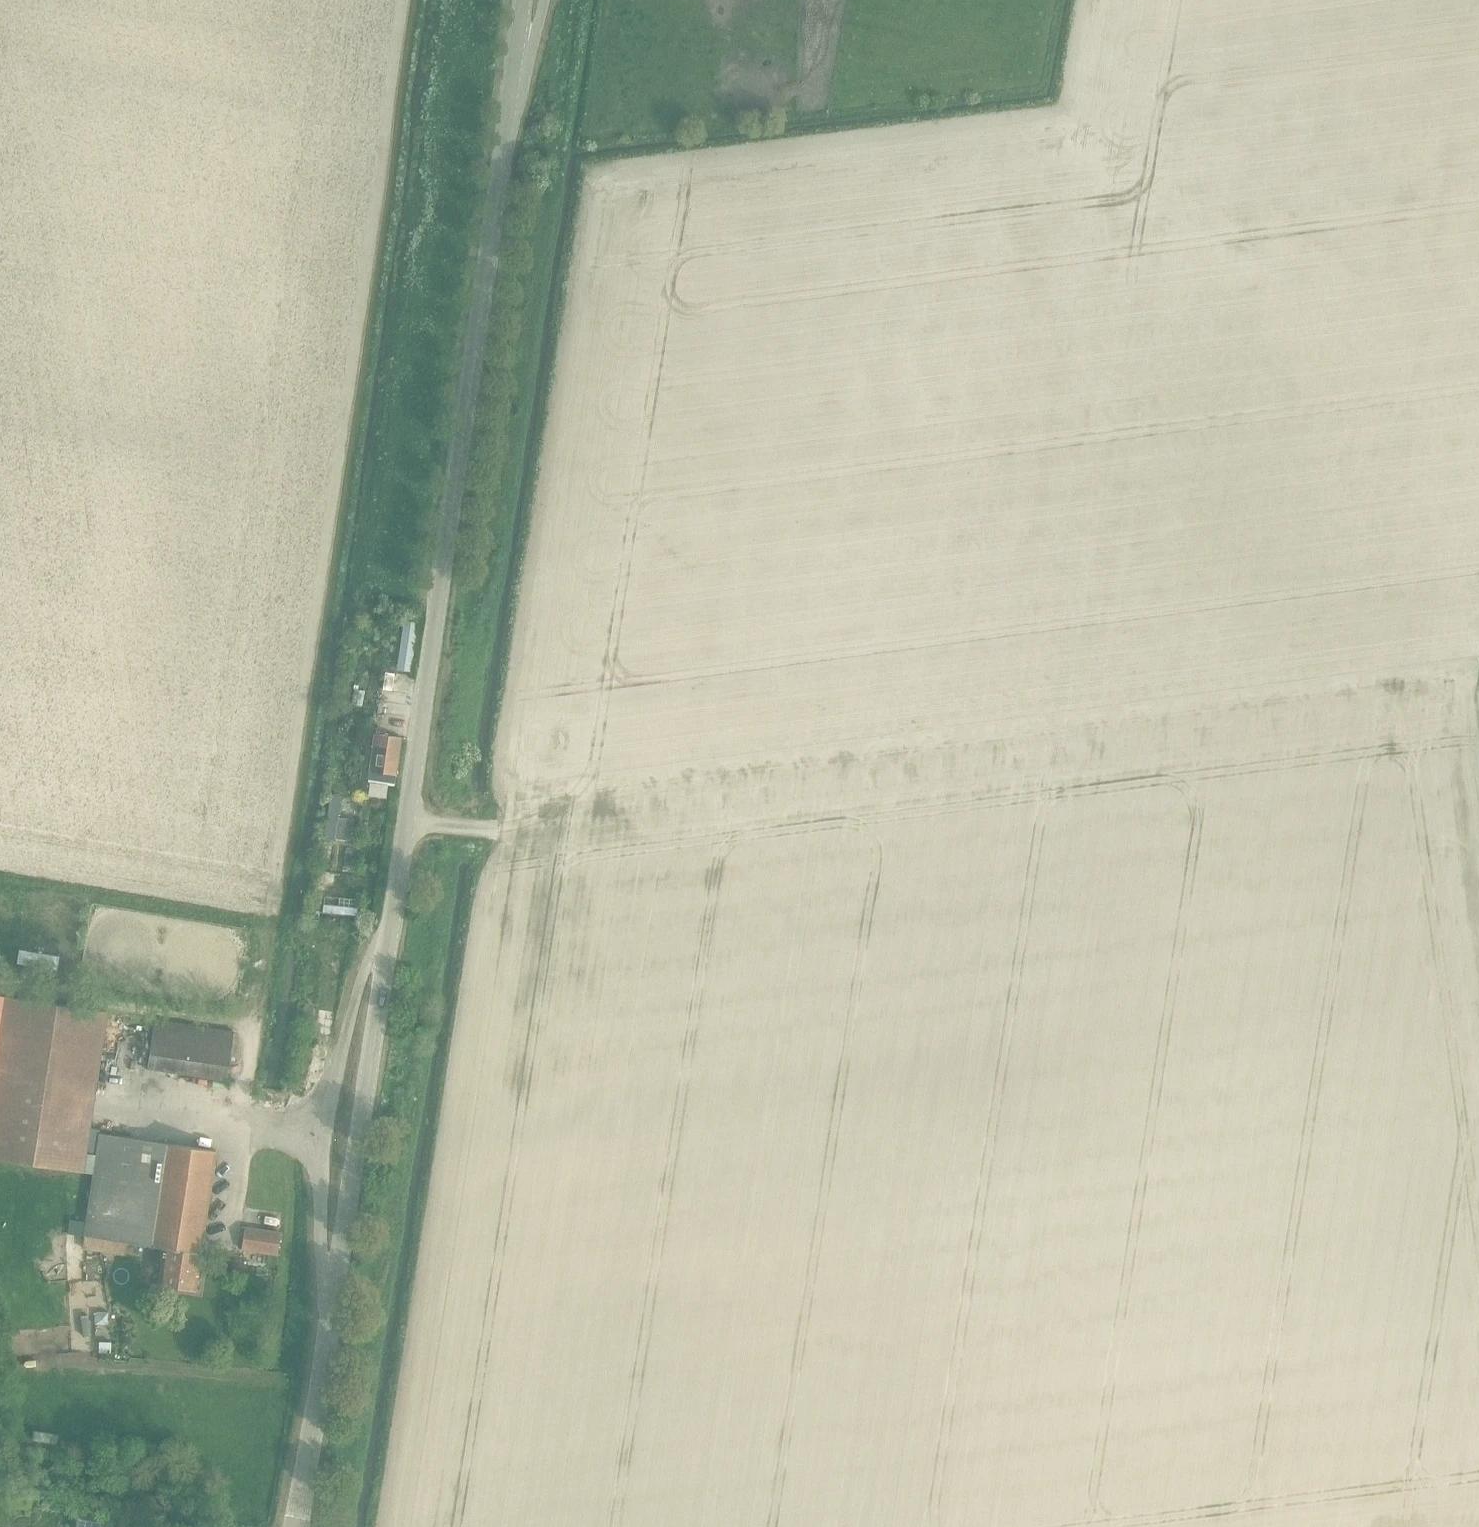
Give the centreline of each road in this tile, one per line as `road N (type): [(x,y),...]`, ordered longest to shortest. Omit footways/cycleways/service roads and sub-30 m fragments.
road 1 (tertiary): [(291,1526),(328,1341),(502,155)]
road 2 (tertiary): [(502,155),(544,0)]
road 3 (tertiary): [(502,155),(523,0)]

